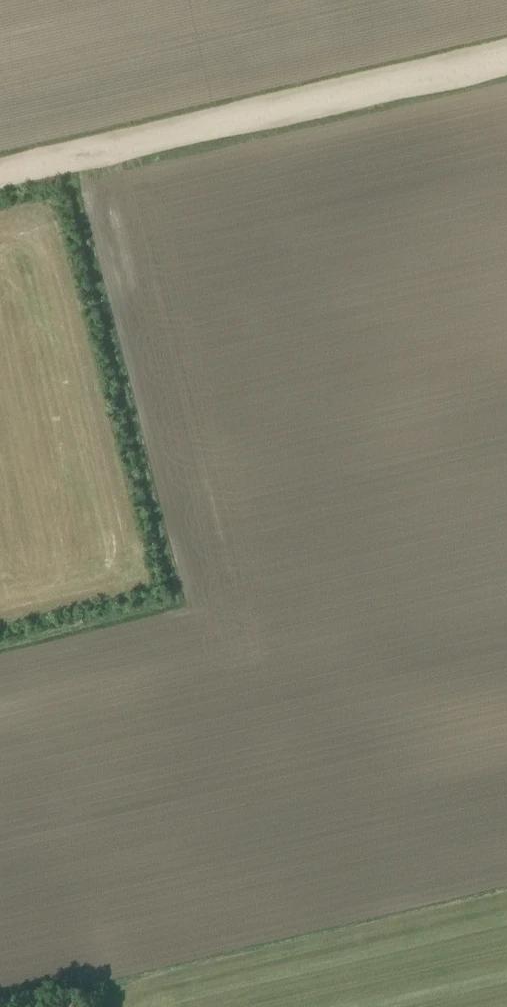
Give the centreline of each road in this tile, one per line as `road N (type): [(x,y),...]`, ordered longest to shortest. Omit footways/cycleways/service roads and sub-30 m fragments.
road 1 (track): [(0,177),(506,57)]

